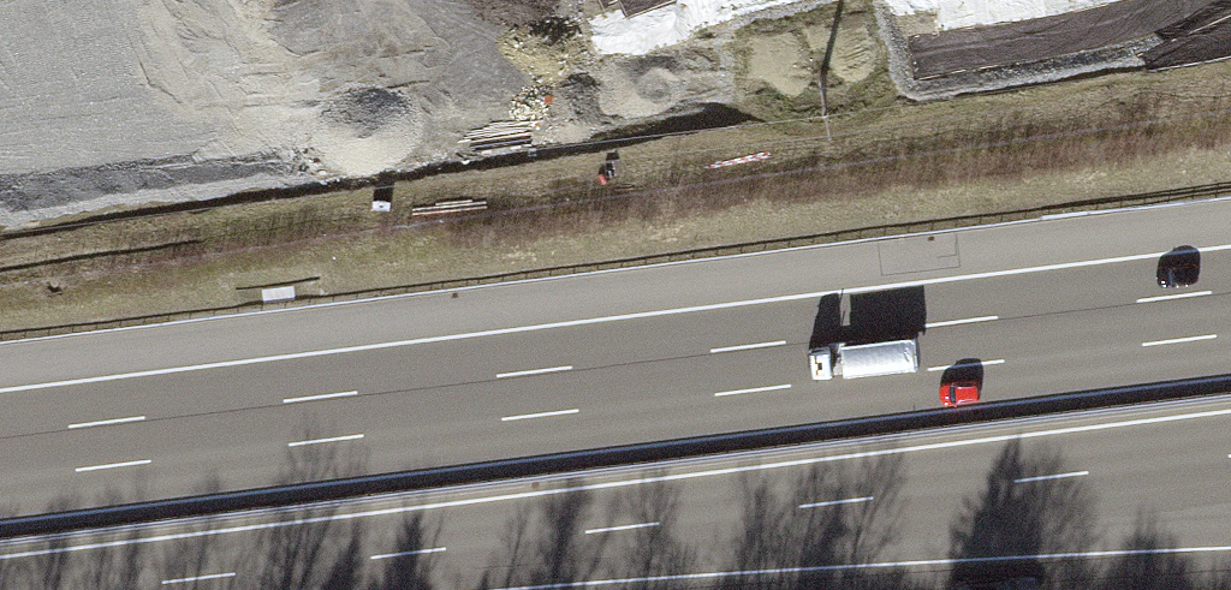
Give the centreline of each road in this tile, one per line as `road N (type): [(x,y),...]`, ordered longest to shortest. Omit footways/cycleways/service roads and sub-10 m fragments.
road 1 (motorway): [(1230,333),(0,479)]
road 2 (motorway): [(369,558),(1230,457)]
road 3 (motorway): [(369,558),(1230,547)]
road 4 (motorway): [(101,589),(369,558)]

